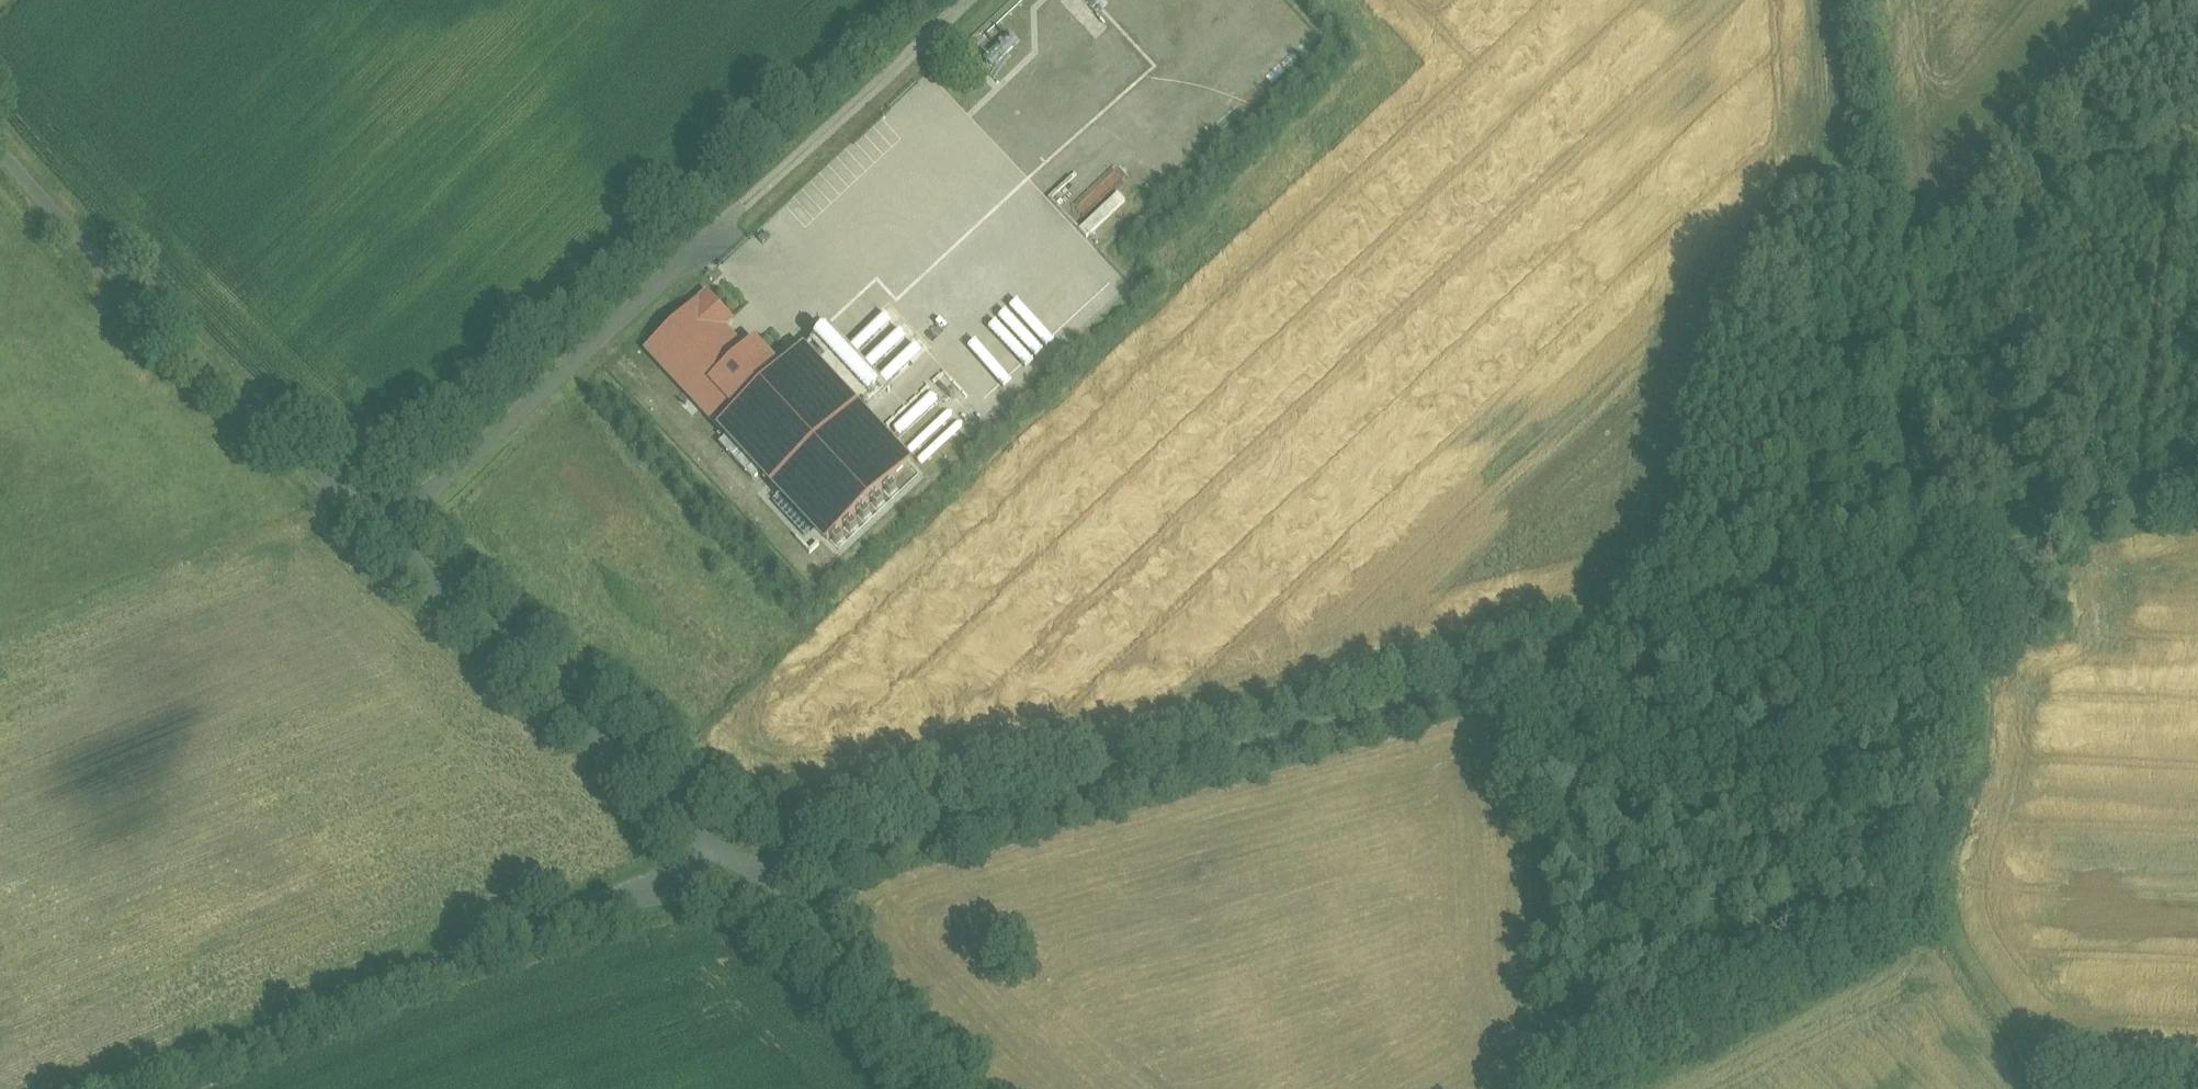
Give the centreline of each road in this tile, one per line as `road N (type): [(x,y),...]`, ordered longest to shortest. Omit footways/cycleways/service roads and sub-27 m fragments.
road 1 (unclassified): [(2197,493),(746,873)]
road 2 (unclassified): [(0,147),(157,315),(698,837),(746,873)]
road 3 (unclassified): [(746,873),(469,939),(110,1088)]
road 4 (unclassified): [(970,1088),(746,873)]

